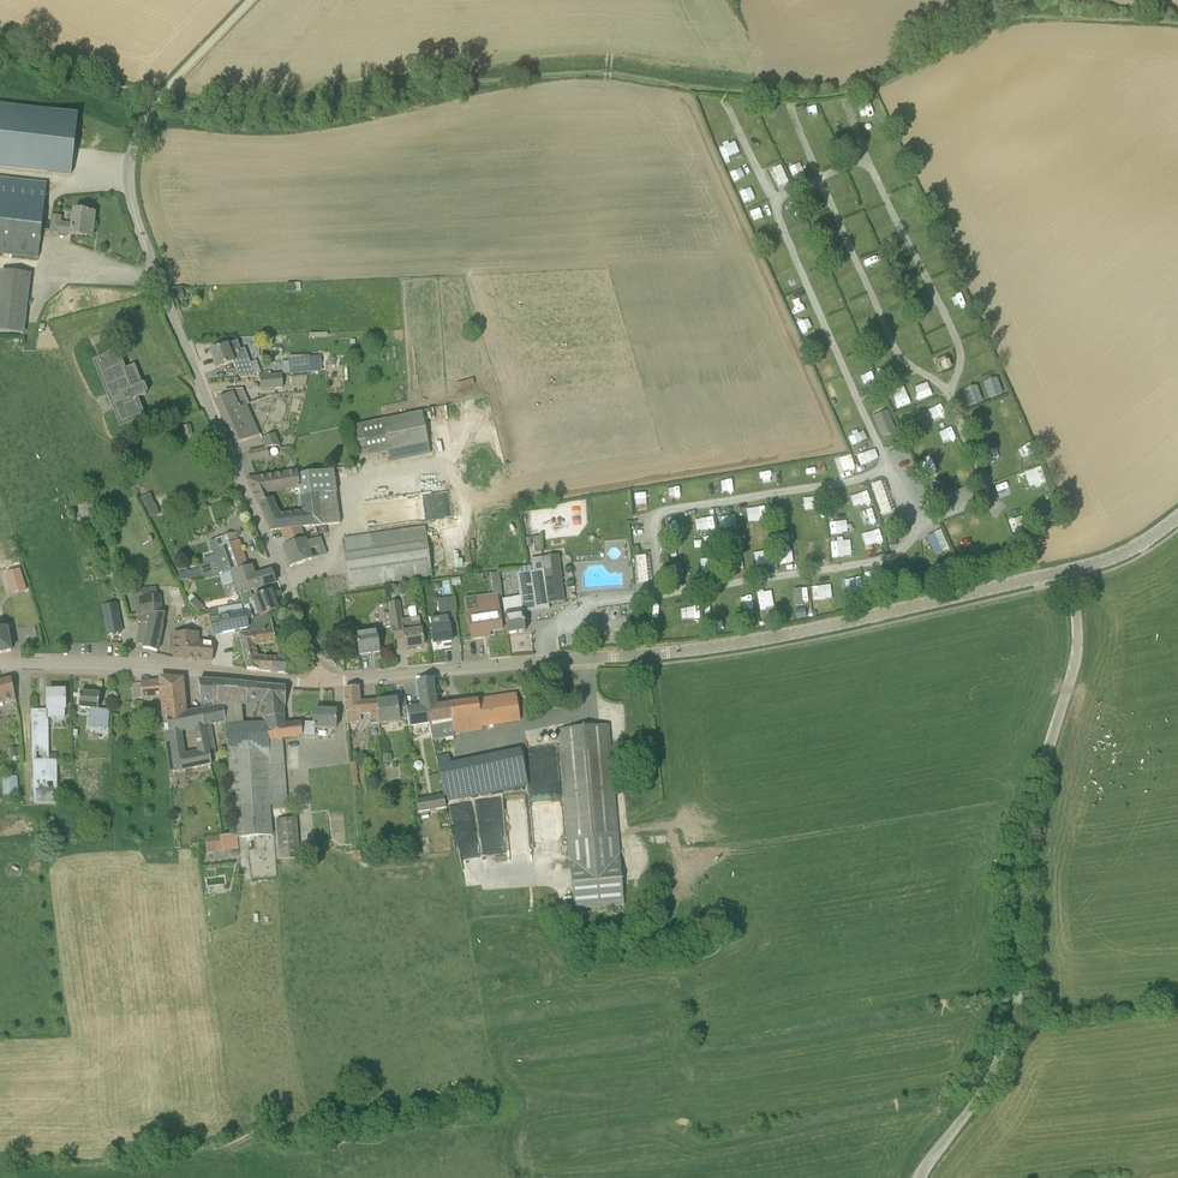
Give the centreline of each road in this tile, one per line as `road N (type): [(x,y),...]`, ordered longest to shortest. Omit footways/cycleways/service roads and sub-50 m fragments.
road 1 (unclassified): [(321,681),(142,238),(128,181),(141,125),(251,0)]
road 2 (unclassified): [(321,681),(705,648),(1069,571)]
road 3 (unclassified): [(918,1177),(987,1083),(1011,1022),(1010,879),(1076,660),(1069,571)]
road 4 (unclassified): [(292,681),(0,663)]
road 5 (unclassified): [(1069,571),(1129,550),(1177,517)]

